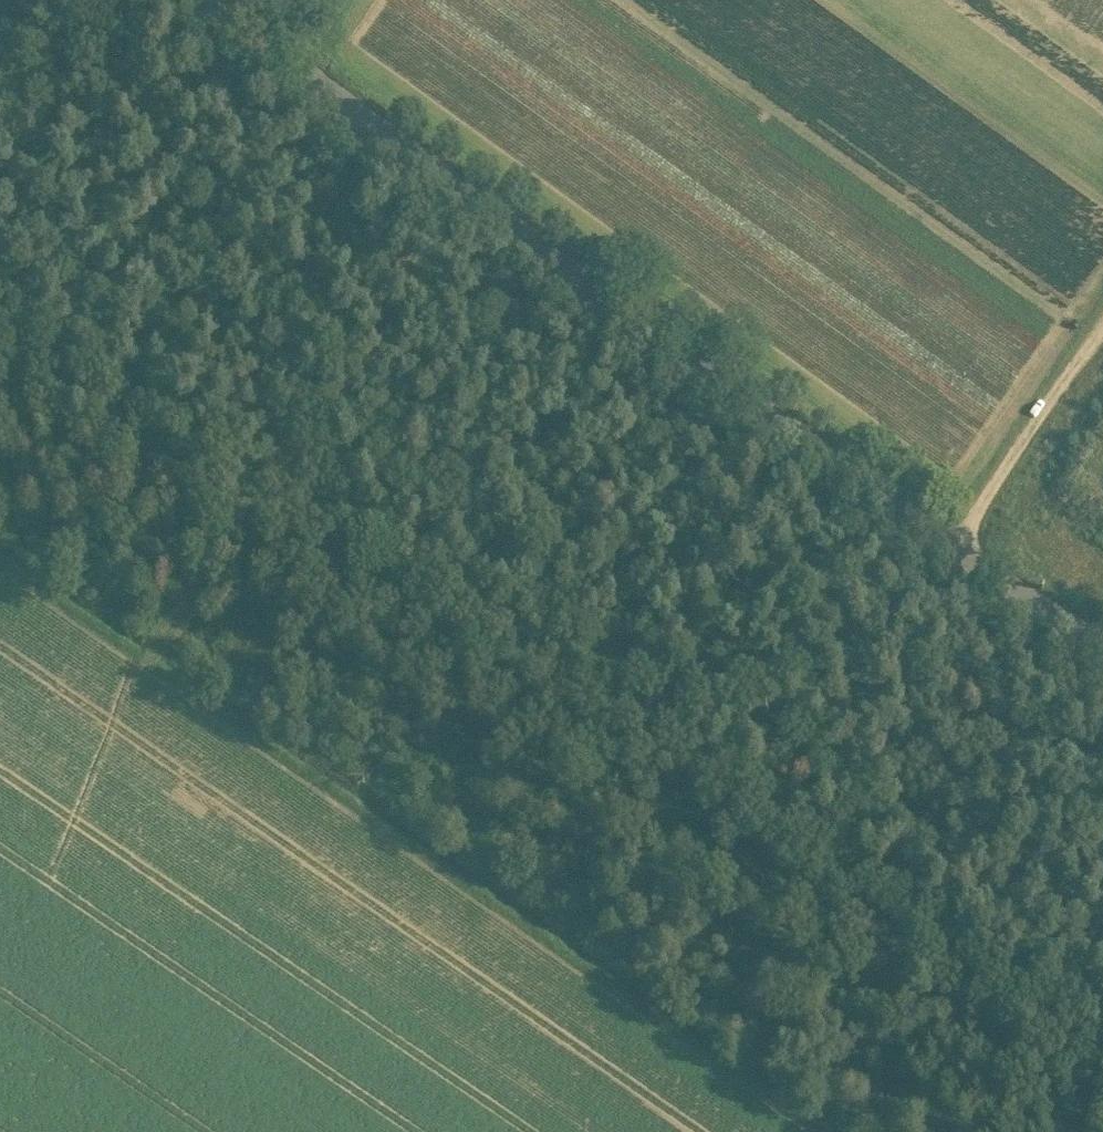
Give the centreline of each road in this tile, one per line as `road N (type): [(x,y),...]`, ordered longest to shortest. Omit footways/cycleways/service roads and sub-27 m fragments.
road 1 (tertiary): [(1102,646),(952,547),(197,0)]
road 2 (track): [(161,646),(466,195)]
road 3 (track): [(952,547),(1102,329)]

